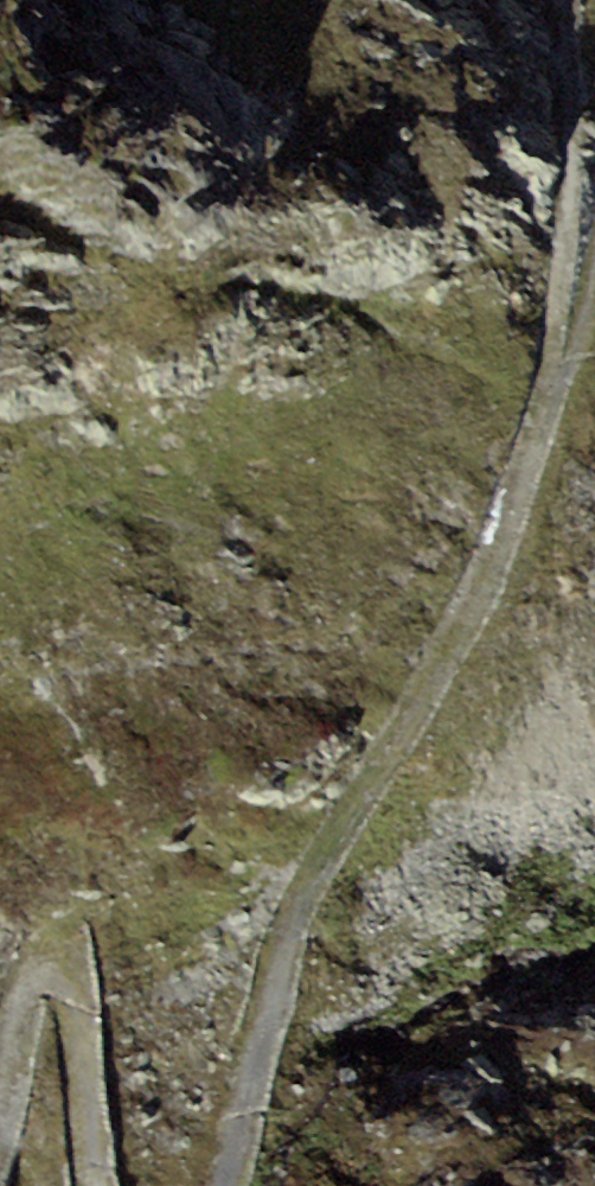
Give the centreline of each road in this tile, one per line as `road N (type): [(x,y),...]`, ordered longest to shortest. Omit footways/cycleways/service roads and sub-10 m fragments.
road 1 (track): [(555,399),(489,593),(294,925),(229,1185)]
road 2 (track): [(564,0),(555,399)]
road 3 (track): [(96,1185),(80,1009),(66,967),(37,971),(23,994),(0,1094)]

